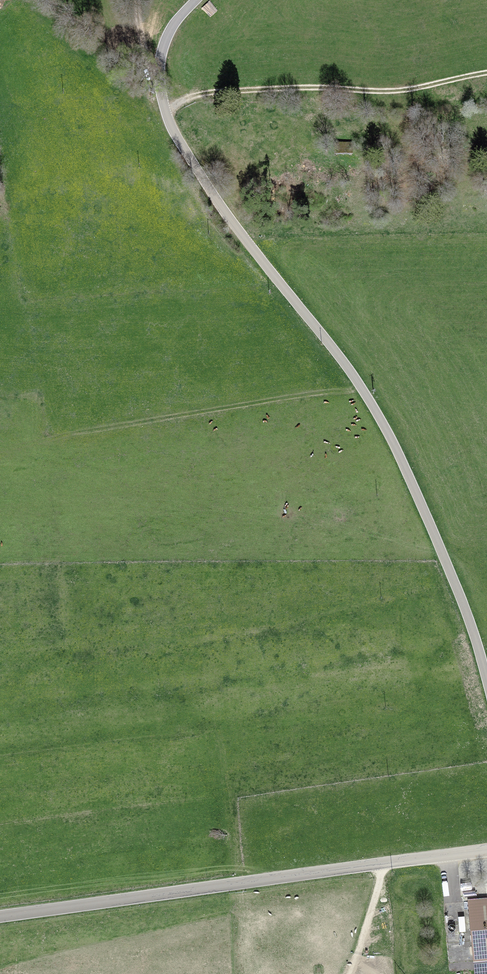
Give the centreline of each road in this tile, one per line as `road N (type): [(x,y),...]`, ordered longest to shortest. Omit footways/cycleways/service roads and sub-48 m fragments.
road 1 (unclassified): [(486,679),(463,602),(381,419),(218,203),(169,121),(162,51),(196,0)]
road 2 (tertiary): [(0,916),(486,850)]
road 3 (track): [(486,73),(386,92),(220,91),(166,112)]
road 4 (track): [(69,438),(359,383)]

